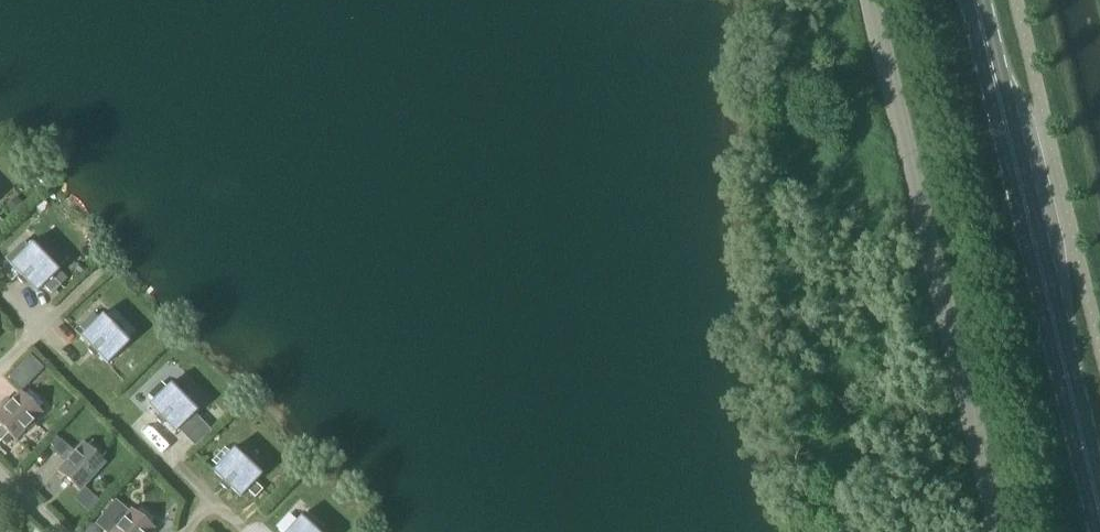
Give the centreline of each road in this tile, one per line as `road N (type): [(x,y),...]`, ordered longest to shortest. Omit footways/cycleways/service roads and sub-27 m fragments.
road 1 (unclassified): [(998,531),(867,0)]
road 2 (primary): [(1099,512),(975,0)]

